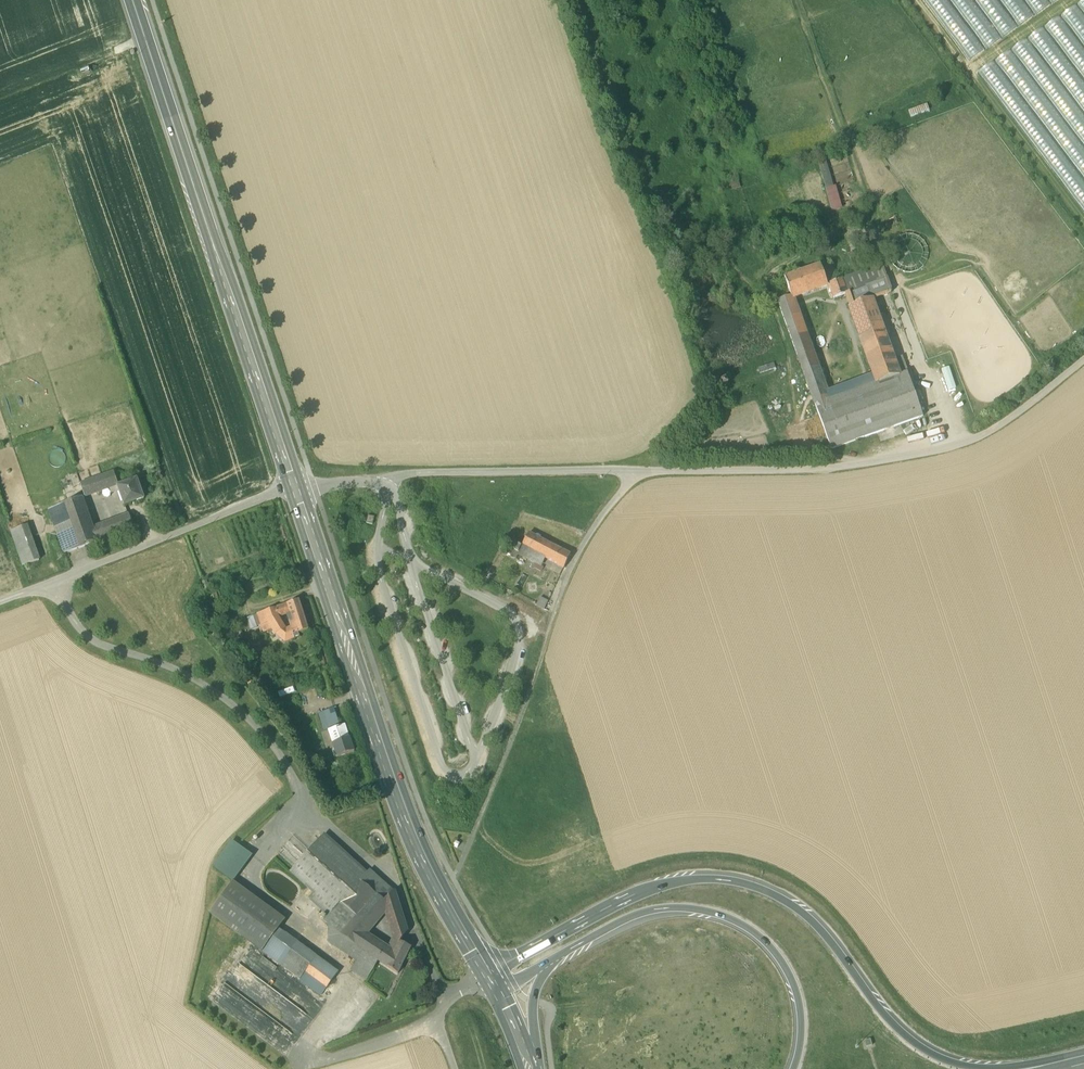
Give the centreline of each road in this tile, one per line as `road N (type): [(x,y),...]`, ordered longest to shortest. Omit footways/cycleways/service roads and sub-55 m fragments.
road 1 (motorway): [(980,1068),(918,1046),(814,921),(741,881),(649,888),(487,971)]
road 2 (primary): [(487,971),(422,854),(301,488)]
road 3 (primary): [(301,488),(134,0)]
road 4 (trunk): [(553,960),(653,911),(689,909),(733,920),(762,938),(790,976),(801,1023),(794,1068)]
road 5 (unclassified): [(21,594),(301,488)]
road 6 (track): [(296,1052),(311,1059),(437,1023),(443,997),(491,978)]
road 7 (track): [(1083,359),(977,437)]

